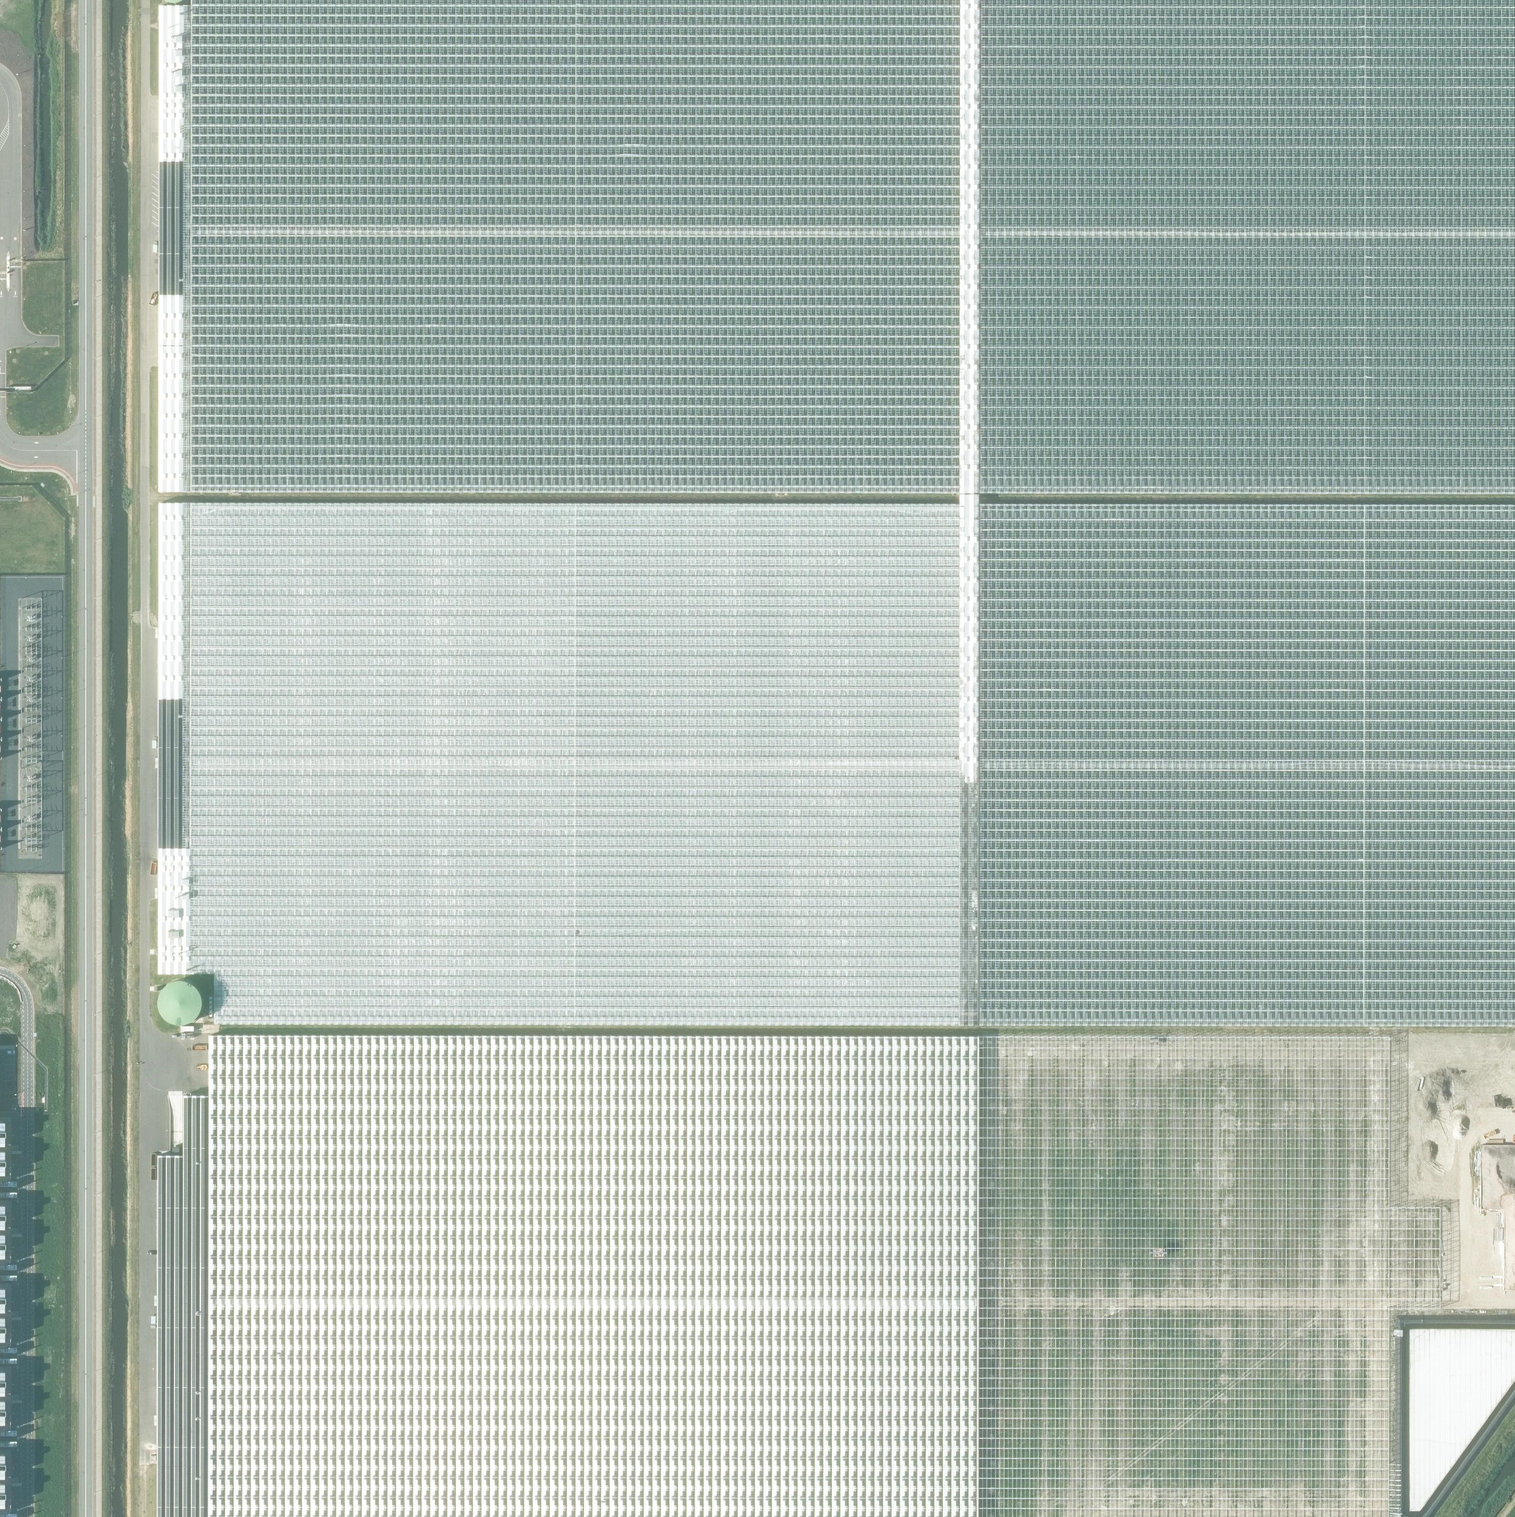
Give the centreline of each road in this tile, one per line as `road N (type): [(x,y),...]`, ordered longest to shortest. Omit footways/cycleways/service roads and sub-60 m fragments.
road 1 (tertiary): [(86,0),(86,1516)]

